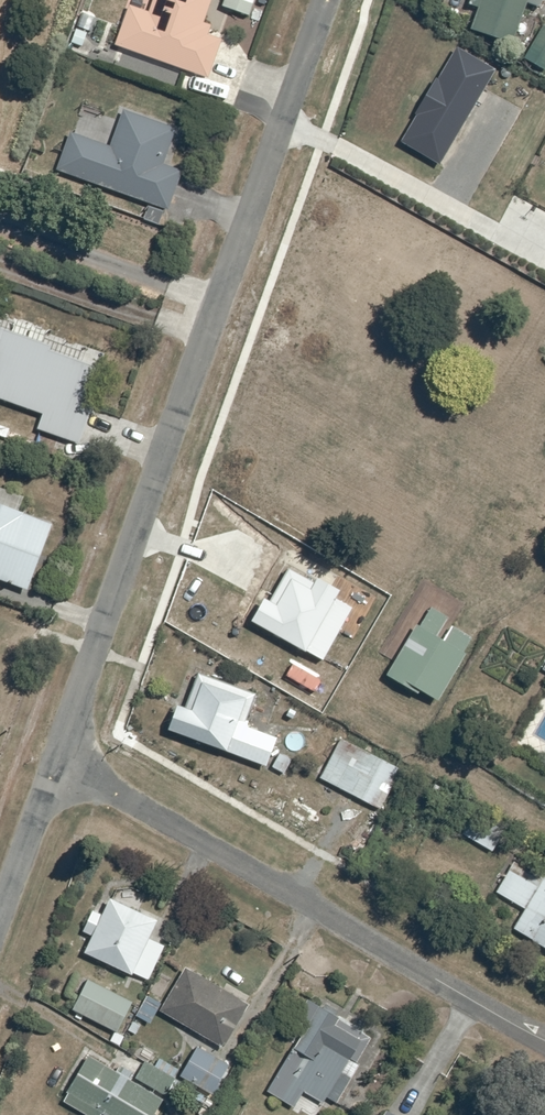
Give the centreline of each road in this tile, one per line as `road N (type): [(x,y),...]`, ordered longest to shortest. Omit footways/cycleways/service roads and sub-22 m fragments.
road 1 (residential): [(59,758),(329,0)]
road 2 (residential): [(59,758),(544,1039)]
road 3 (residential): [(0,920),(59,758)]

